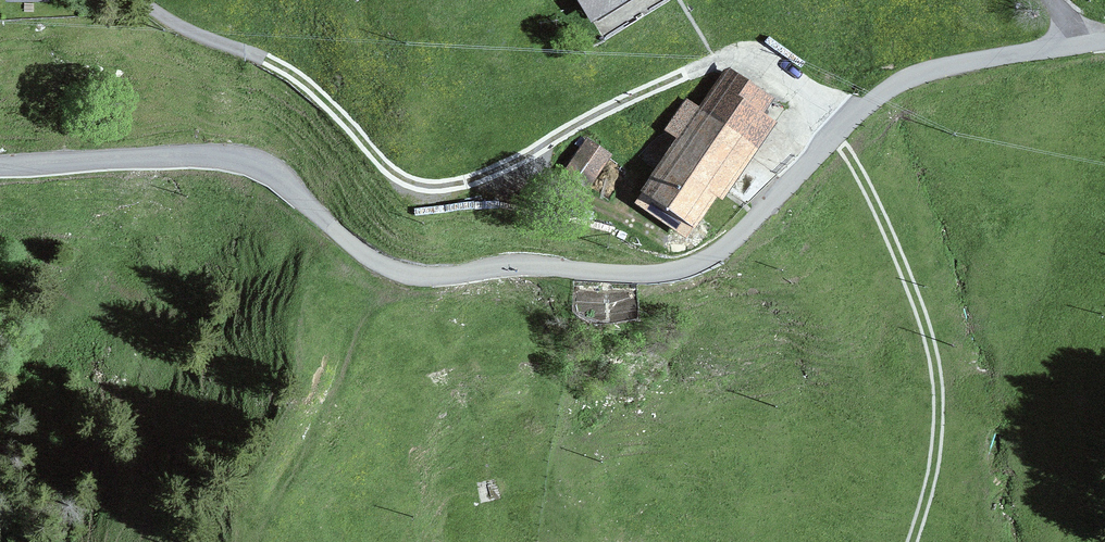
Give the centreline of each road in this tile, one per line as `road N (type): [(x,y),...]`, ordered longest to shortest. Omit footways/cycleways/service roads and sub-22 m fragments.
road 1 (track): [(143,0),(294,73),(382,166),(423,185),(476,173),(726,56),(768,59),(840,122),(890,238),(938,385),(932,472),(909,541)]
road 2 (unclassified): [(1104,40),(914,71),(840,122),(711,249),(652,269),(528,261),(438,273),(398,267),(364,251),(269,166),(238,157),(0,163)]

